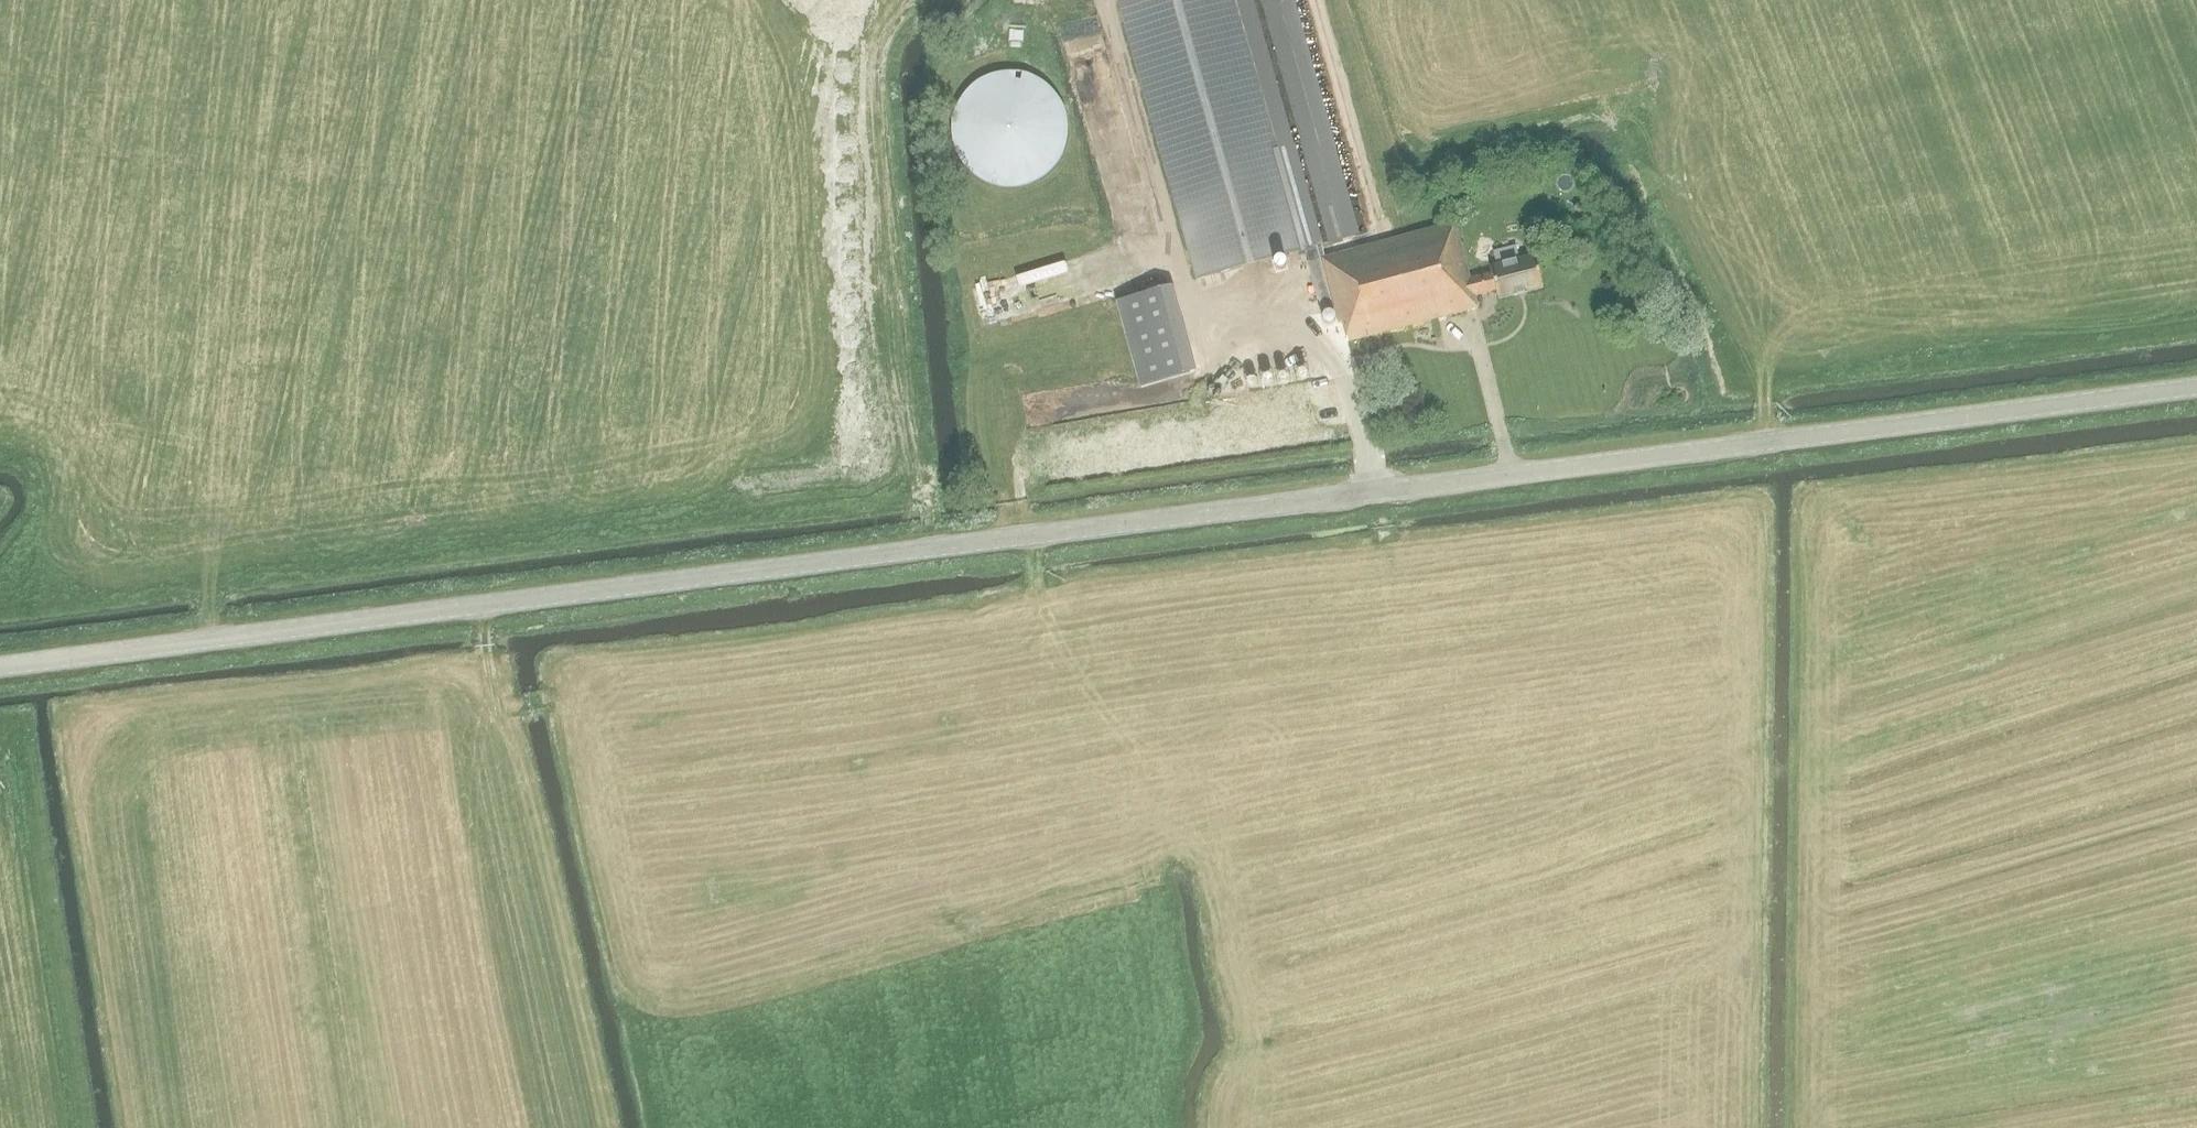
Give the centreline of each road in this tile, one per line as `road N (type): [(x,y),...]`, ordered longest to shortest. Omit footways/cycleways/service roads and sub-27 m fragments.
road 1 (tertiary): [(0,667),(2196,388)]

